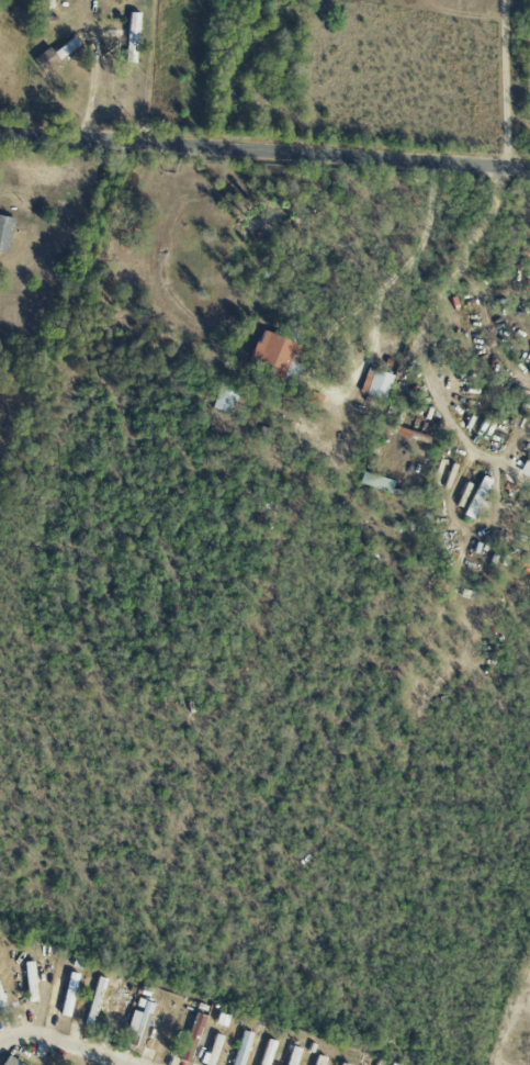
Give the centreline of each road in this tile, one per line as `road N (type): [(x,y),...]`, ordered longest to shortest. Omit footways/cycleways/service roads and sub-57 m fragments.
road 1 (residential): [(0,133),(529,170)]

